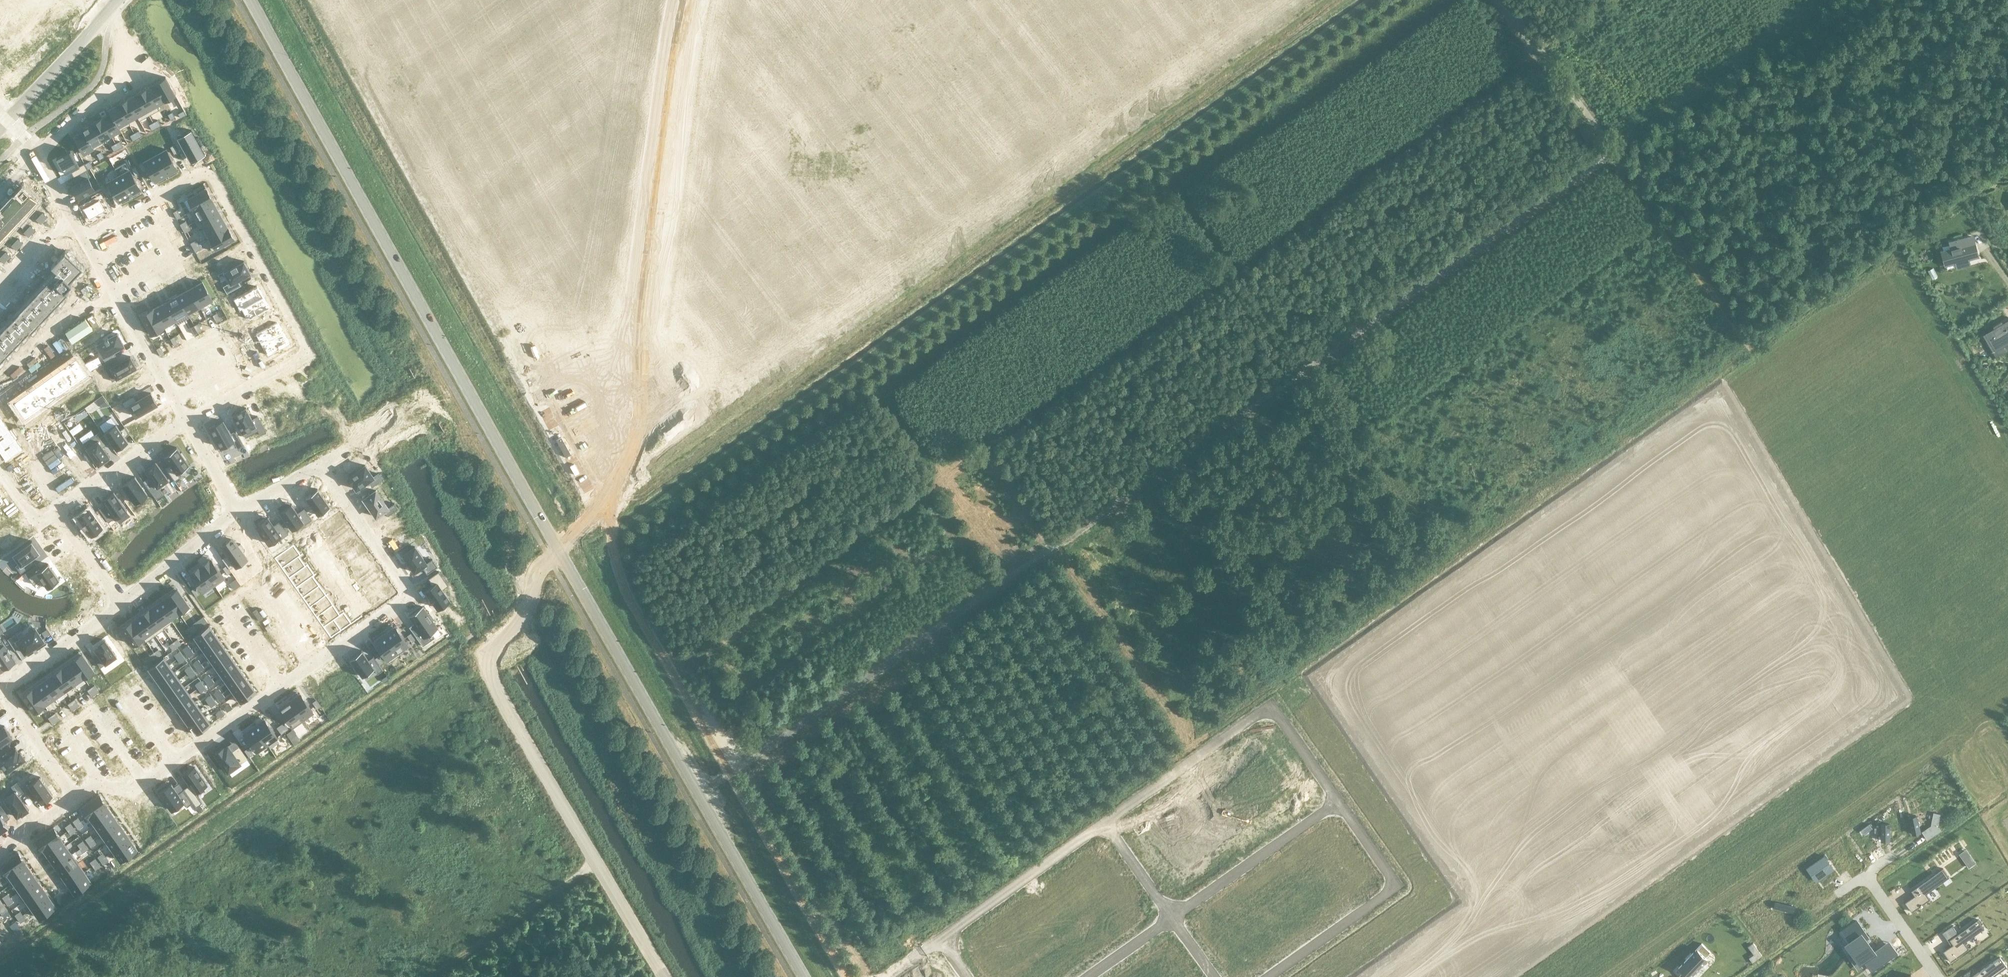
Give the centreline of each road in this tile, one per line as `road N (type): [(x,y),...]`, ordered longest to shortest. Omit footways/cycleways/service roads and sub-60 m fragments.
road 1 (tertiary): [(804,976),(469,390)]
road 2 (track): [(604,496),(623,588),(847,976)]
road 3 (tertiary): [(462,377),(250,0)]
road 4 (residential): [(310,353),(209,167),(83,237)]
road 5 (residential): [(1105,823),(1271,706),(1337,800)]
road 6 (residential): [(324,466),(409,595),(282,685)]
road 7 (residential): [(0,685),(236,514)]
road 8 (residential): [(1337,800),(1398,885),(1268,976)]
road 9 (tertiary): [(29,147),(115,62),(215,0)]
road 10 (residential): [(1337,800),(1171,917)]
road 11 (track): [(598,860),(432,976)]
road 12 (residential): [(940,939),(1105,823)]
road 13 (tertiary): [(138,0),(91,31),(5,120)]
road 14 (residential): [(187,424),(40,521)]
road 15 (residential): [(187,424),(108,284)]
road 16 (residential): [(0,395),(108,284)]
road 17 (residential): [(310,353),(187,424)]
road 18 (residential): [(37,156),(93,103),(147,71)]
road 19 (residential): [(282,685),(174,761)]
road 20 (residential): [(71,800),(0,693)]
road 21 (residential): [(1865,875),(1937,976)]

